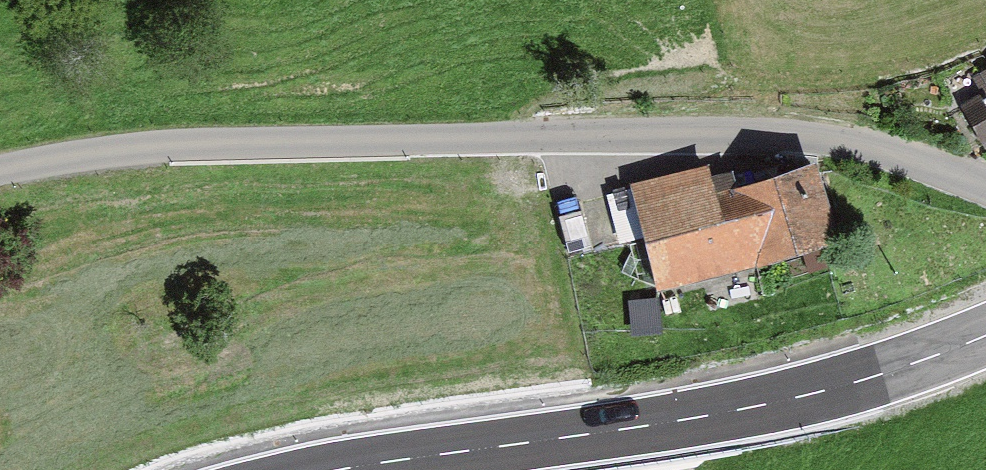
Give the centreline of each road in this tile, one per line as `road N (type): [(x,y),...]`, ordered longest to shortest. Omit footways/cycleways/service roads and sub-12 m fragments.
road 1 (unclassified): [(985,185),(861,143),(780,134),(104,153),(0,174)]
road 2 (secondary): [(355,469),(715,416),(850,385),(985,338)]

